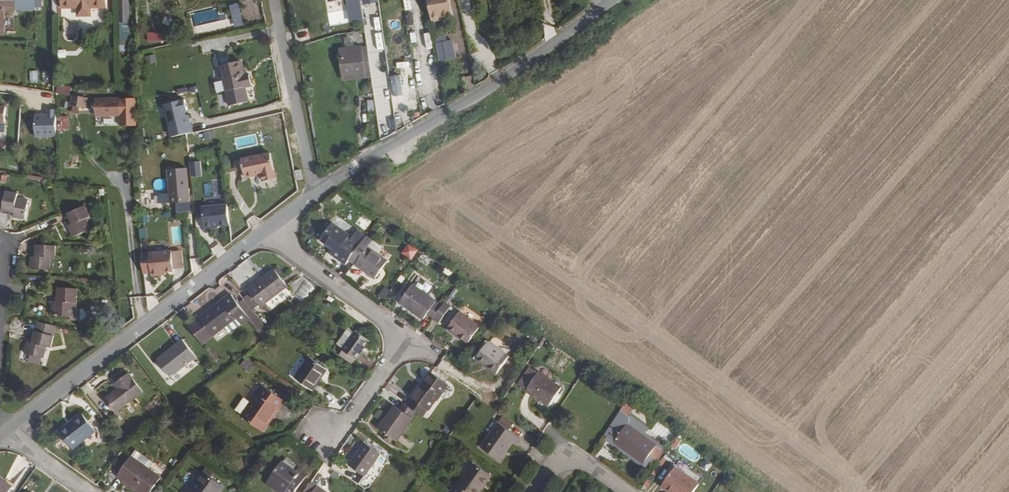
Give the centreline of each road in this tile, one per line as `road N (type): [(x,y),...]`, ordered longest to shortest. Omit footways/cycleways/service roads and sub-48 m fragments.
road 1 (unclassified): [(312,194),(612,0)]
road 2 (unclassified): [(9,426),(271,226)]
road 3 (unclassified): [(312,194),(273,0)]
road 4 (residential): [(408,337),(294,255),(271,226)]
road 5 (residential): [(326,431),(342,426),(408,337)]

